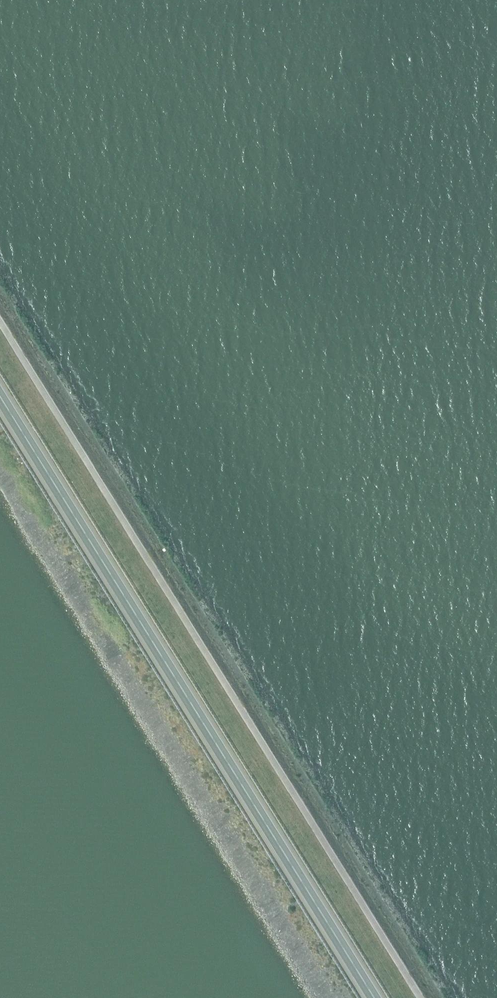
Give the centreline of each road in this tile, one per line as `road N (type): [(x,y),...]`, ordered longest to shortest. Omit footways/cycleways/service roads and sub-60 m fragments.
road 1 (trunk): [(374,997),(0,397)]

